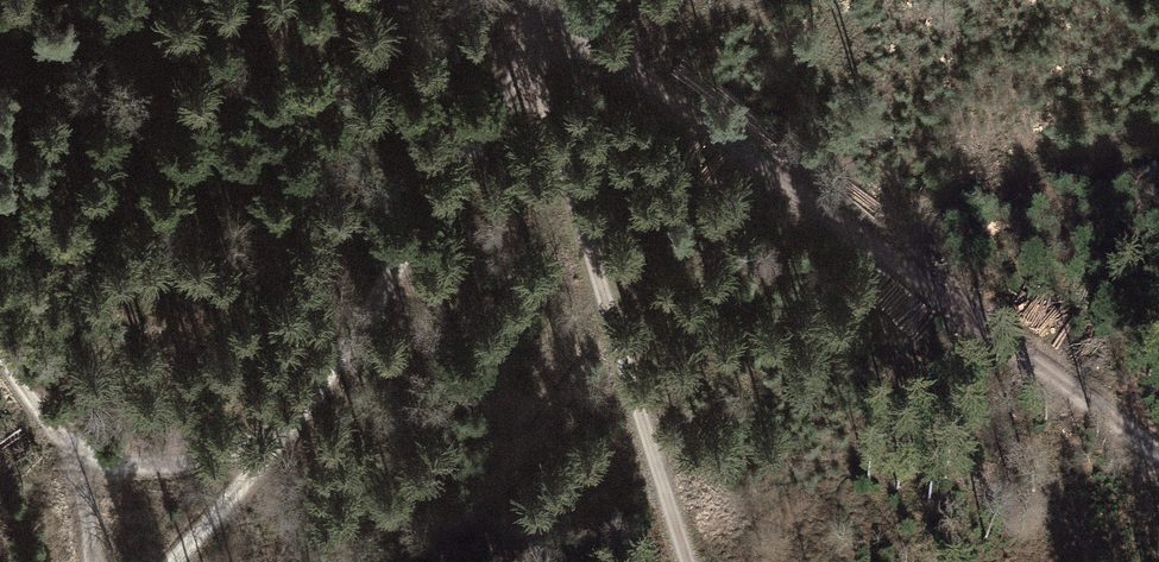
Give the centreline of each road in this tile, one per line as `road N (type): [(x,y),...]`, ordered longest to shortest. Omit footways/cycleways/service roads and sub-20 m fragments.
road 1 (track): [(546,30),(583,41),(1158,462)]
road 2 (track): [(169,561),(260,456),(497,113),(546,30)]
road 3 (track): [(546,30),(550,118),(683,561)]
road 4 (track): [(0,362),(62,446),(86,515),(89,561)]
road 5 (track): [(62,446),(106,464),(260,456)]

